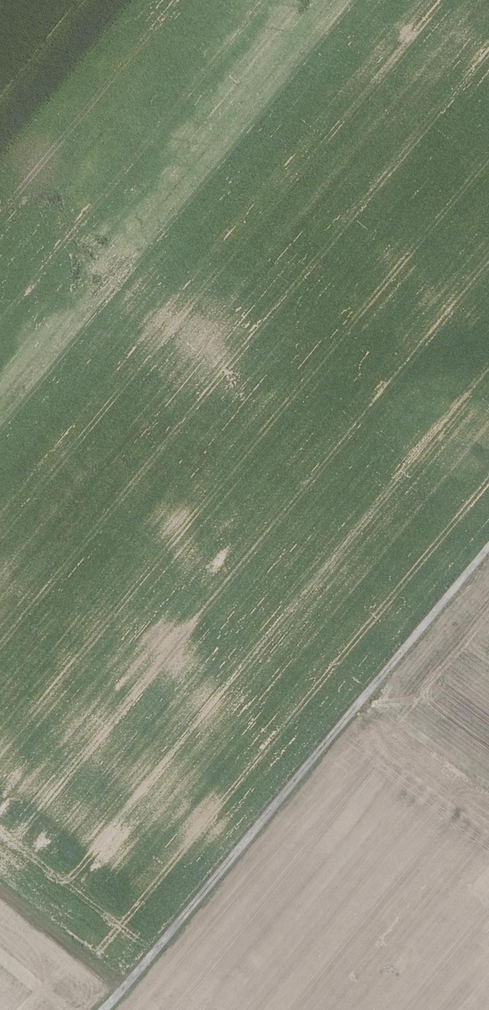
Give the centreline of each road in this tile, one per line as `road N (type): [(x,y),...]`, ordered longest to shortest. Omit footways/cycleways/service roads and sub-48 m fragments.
road 1 (track): [(488,545),(102,1009)]
road 2 (track): [(121,990),(0,887)]

